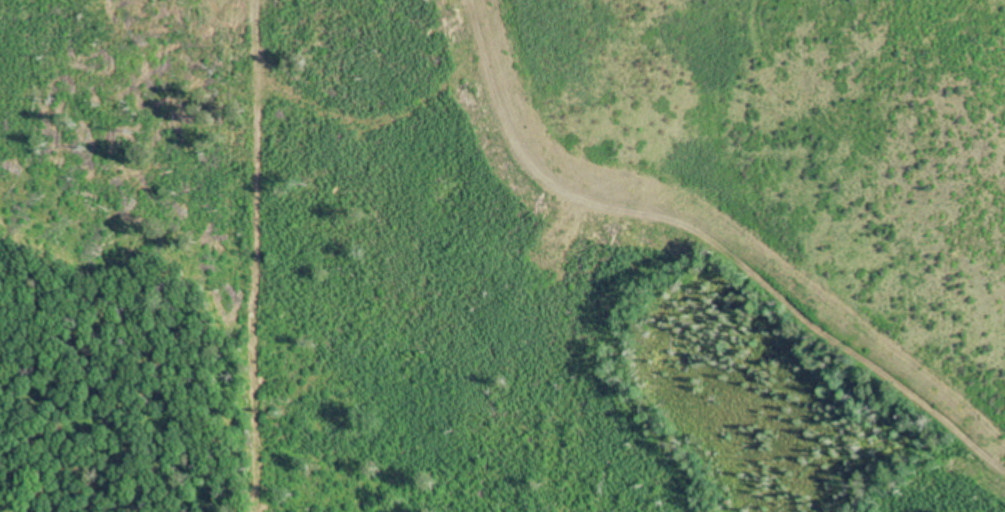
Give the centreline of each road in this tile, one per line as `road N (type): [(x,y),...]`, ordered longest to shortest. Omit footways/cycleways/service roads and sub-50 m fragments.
road 1 (track): [(478,0),(544,169),(777,256),(1004,464)]
road 2 (track): [(238,511),(233,0)]

